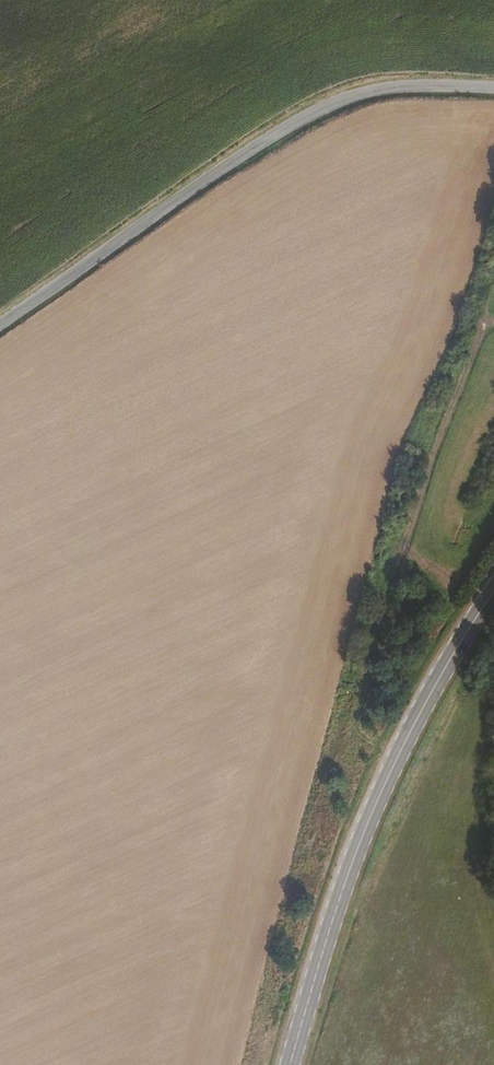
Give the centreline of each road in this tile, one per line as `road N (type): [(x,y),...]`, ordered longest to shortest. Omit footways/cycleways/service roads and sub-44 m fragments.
road 1 (unclassified): [(493,88),(402,85),(339,100),(237,158),(0,325)]
road 2 (secondary): [(290,1064),(378,798),(493,592)]
road 3 (track): [(493,289),(412,551),(453,589)]

